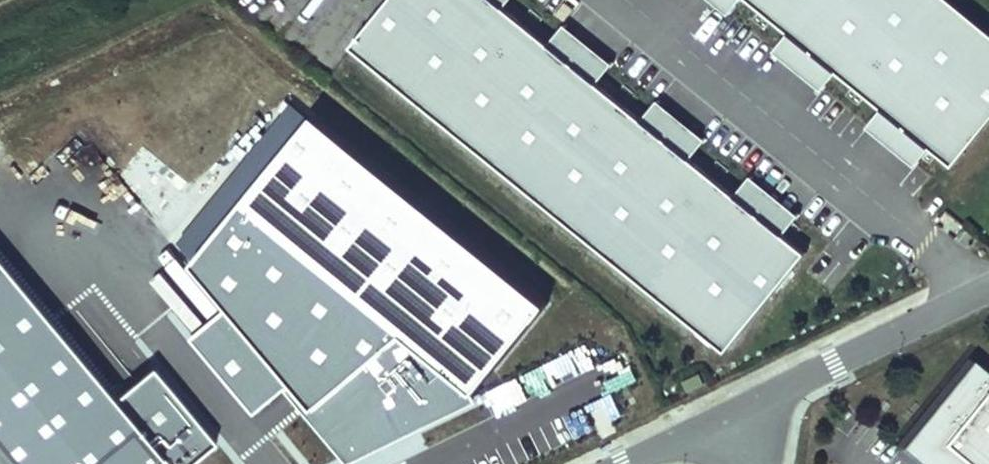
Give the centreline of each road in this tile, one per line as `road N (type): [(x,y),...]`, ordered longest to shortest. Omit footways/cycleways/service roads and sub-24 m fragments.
road 1 (unclassified): [(988,287),(707,425)]

